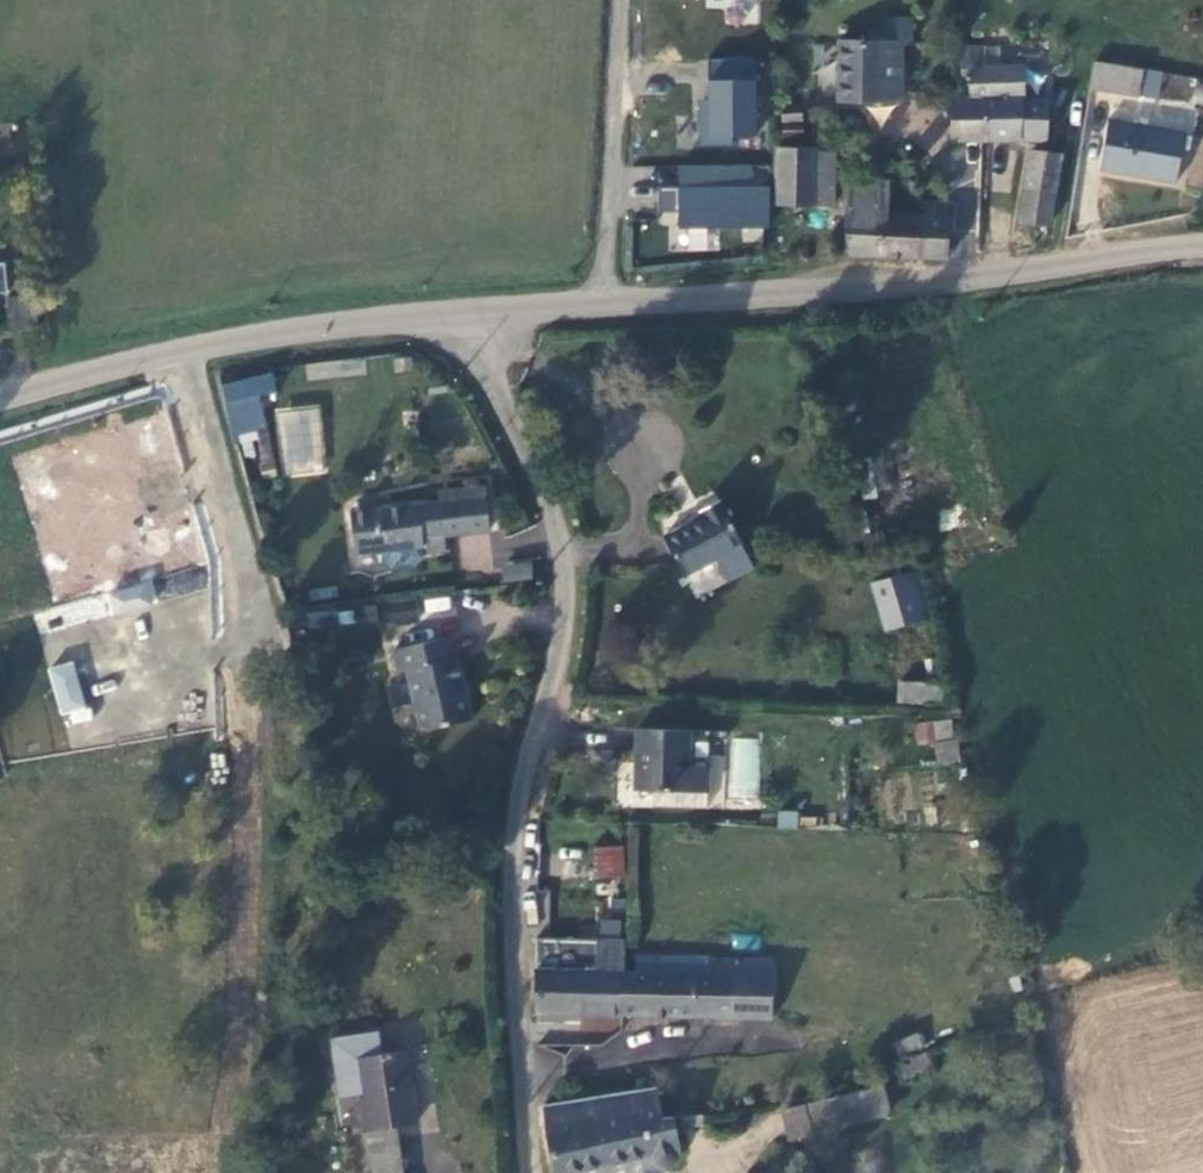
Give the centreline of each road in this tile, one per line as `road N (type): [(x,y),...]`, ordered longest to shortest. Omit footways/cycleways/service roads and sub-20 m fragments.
road 1 (unclassified): [(469,312),(561,538),(565,580),(556,674),(514,838),(528,1172)]
road 2 (unclassified): [(1202,250),(910,282),(605,301)]
road 3 (unclassified): [(469,312),(286,329),(0,395)]
road 4 (unclassified): [(605,301),(624,0)]
road 5 (unclassified): [(605,301),(469,312)]

